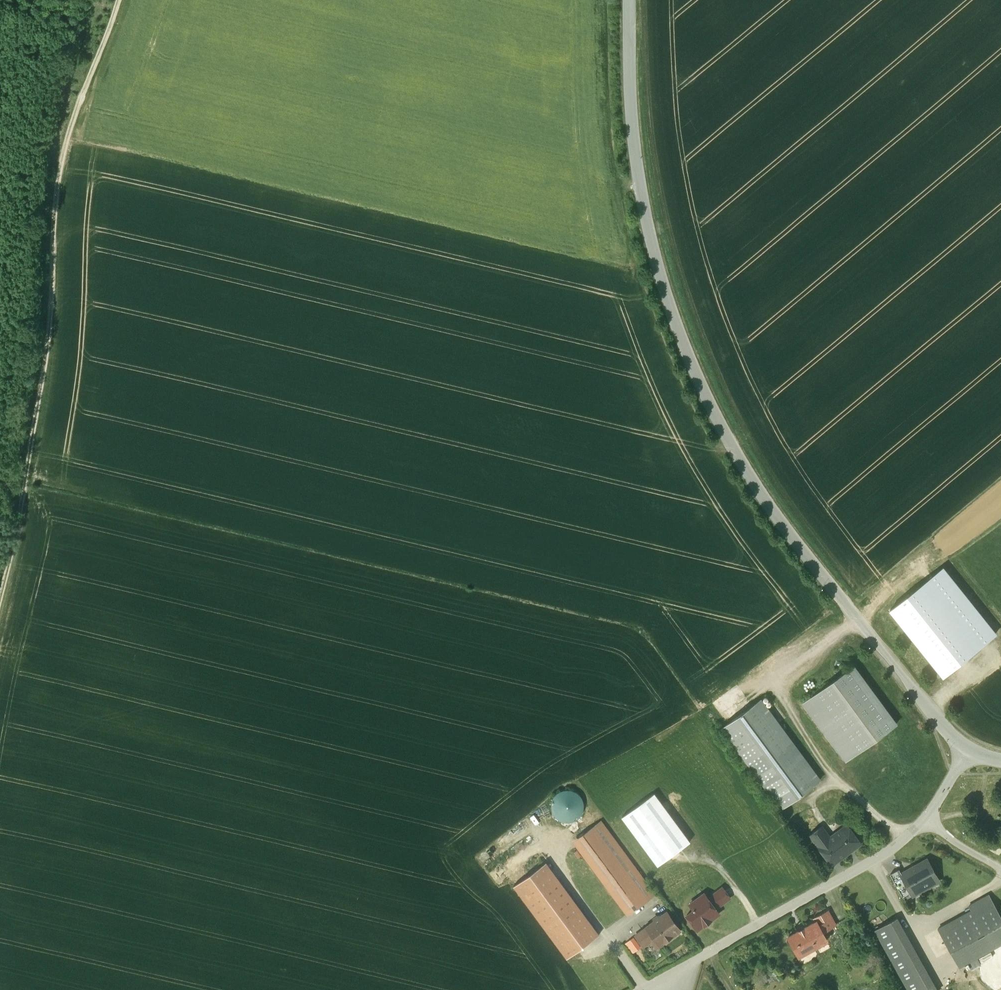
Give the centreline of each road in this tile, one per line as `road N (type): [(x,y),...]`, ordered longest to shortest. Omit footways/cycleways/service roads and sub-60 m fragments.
road 1 (unclassified): [(968,750),(799,547),(711,408),(670,310),(643,205),(632,124),(631,0)]
road 2 (track): [(0,598),(48,361),(66,141),(120,0)]
road 3 (residential): [(968,750),(934,810),(902,841),(681,969),(668,989)]

